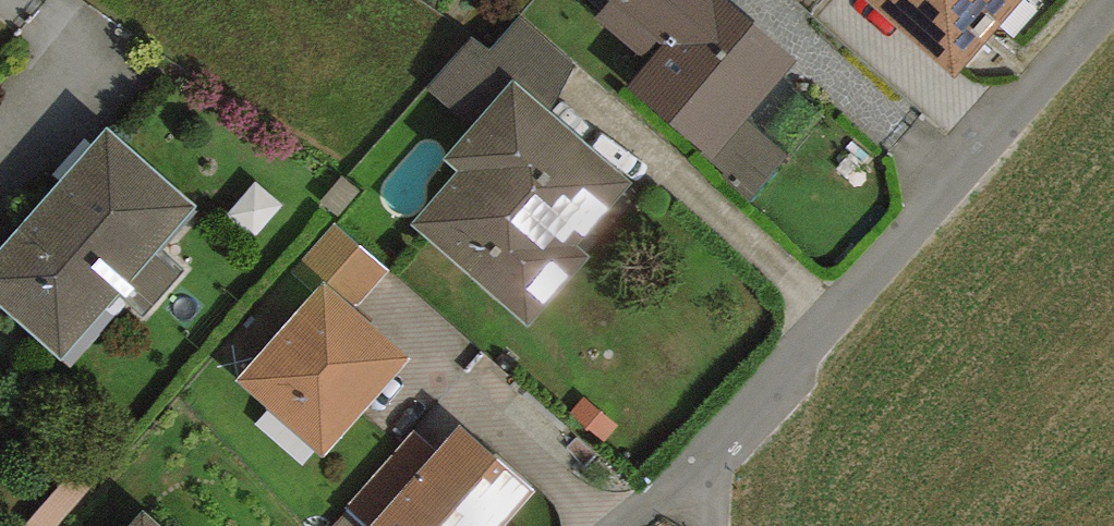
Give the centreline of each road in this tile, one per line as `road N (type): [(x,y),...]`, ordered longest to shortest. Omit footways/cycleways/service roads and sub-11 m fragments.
road 1 (residential): [(1113,5),(708,458)]

